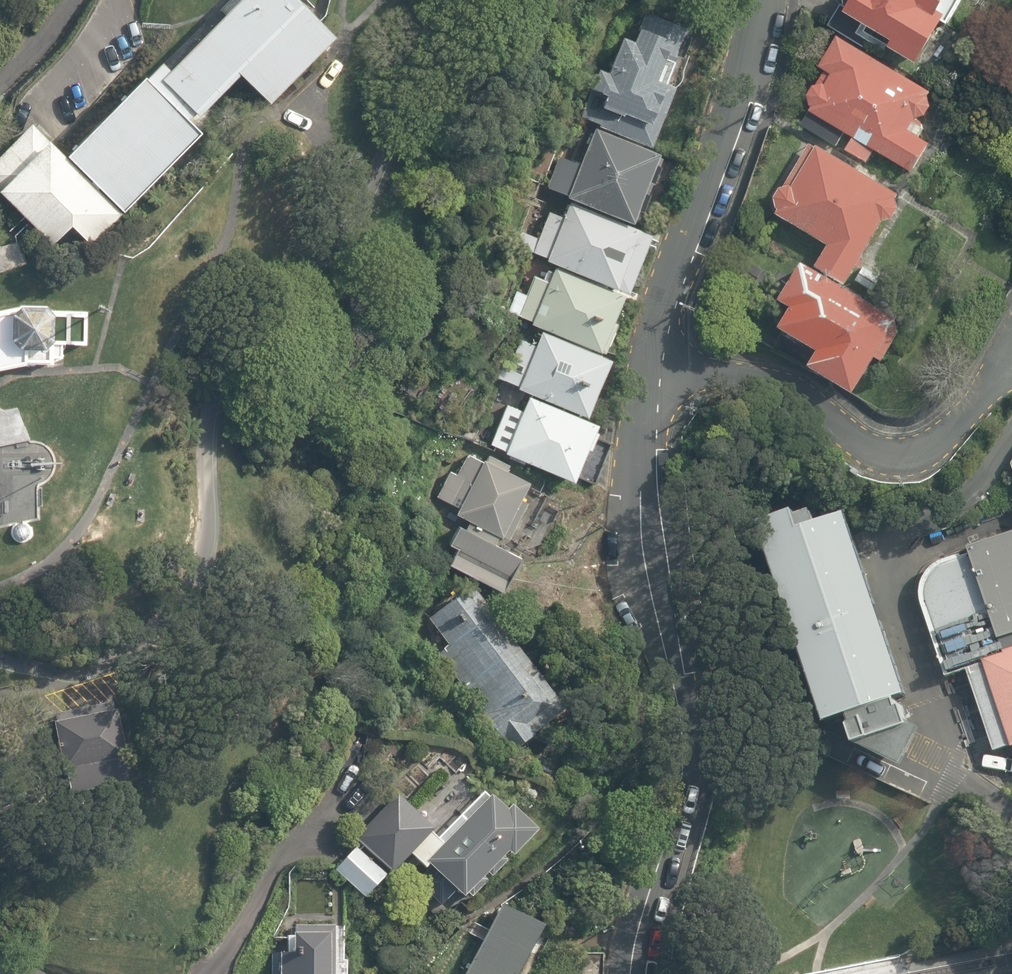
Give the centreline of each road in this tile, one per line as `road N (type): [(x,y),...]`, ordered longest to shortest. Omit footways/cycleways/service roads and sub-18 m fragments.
road 1 (tertiary): [(657,357),(639,491),(642,547),(687,743),(631,973)]
road 2 (residential): [(1011,359),(961,412),(910,441),(884,441),(794,385),(657,357)]
road 3 (tertiary): [(760,0),(737,106),(701,200),(657,357)]
road 4 (residential): [(203,973),(234,947),(348,766)]

